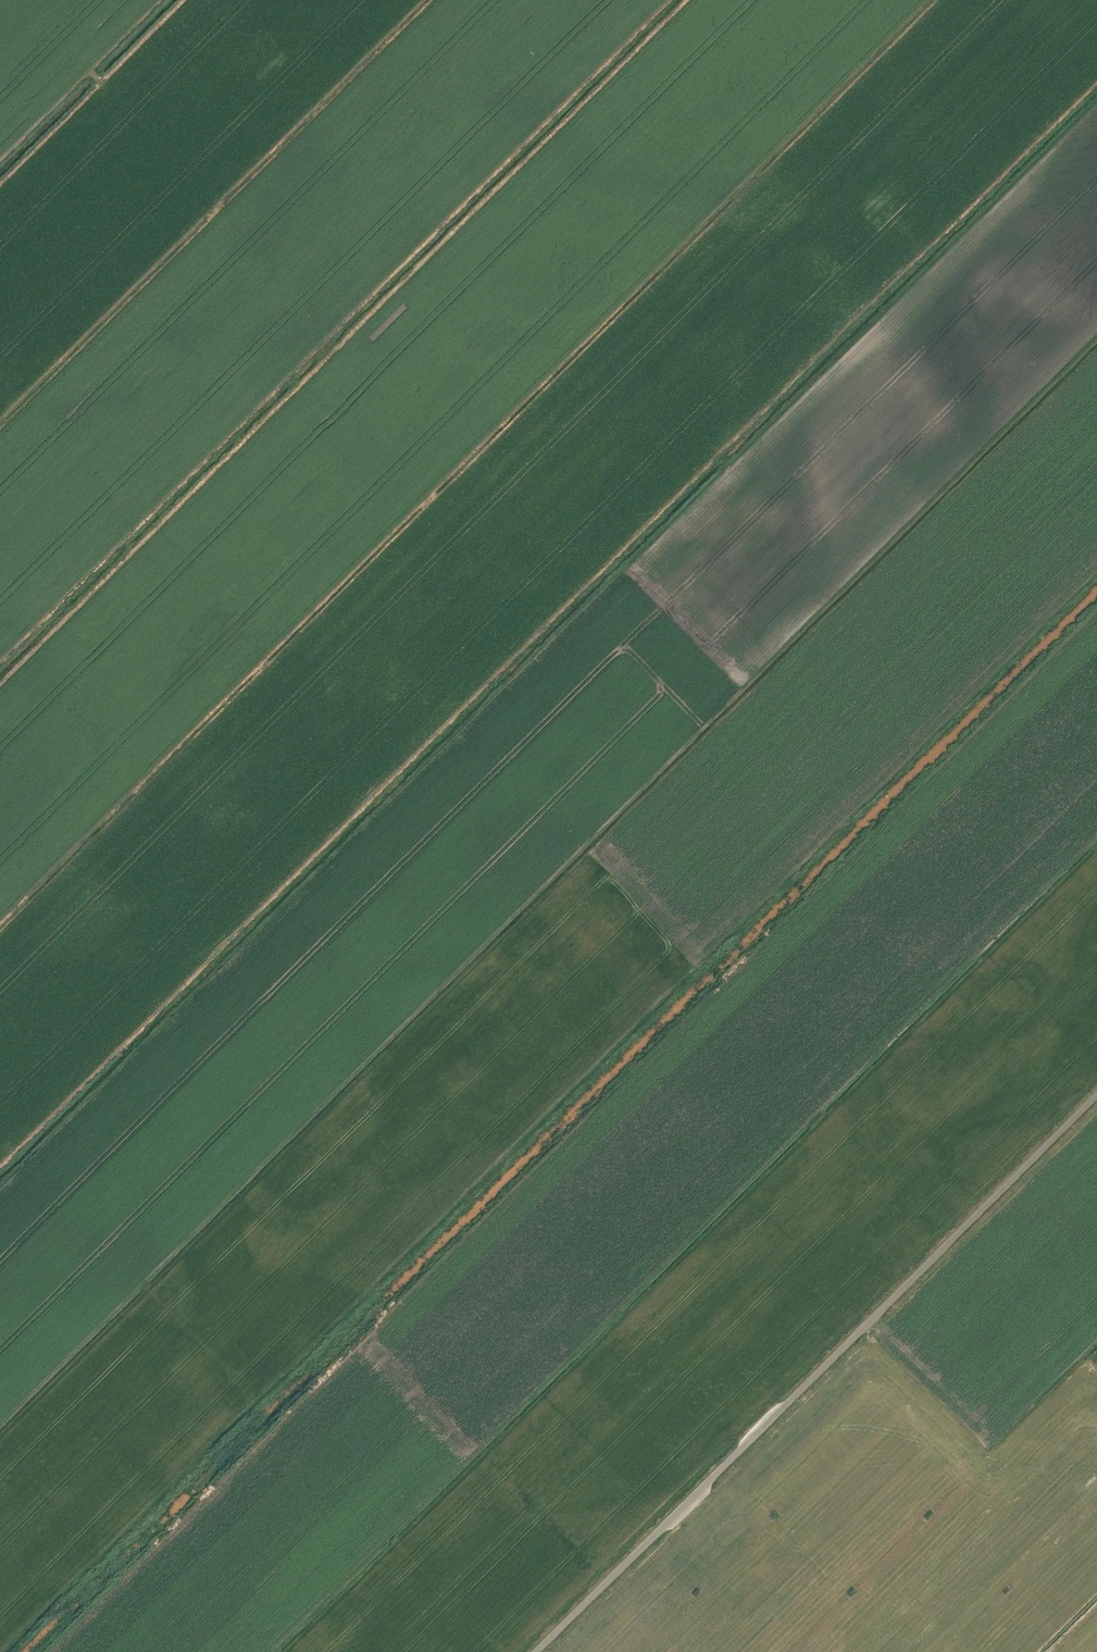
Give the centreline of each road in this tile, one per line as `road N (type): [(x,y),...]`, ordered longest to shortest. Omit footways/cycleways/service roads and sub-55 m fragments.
road 1 (unclassified): [(538,1651),(1096,1097)]

